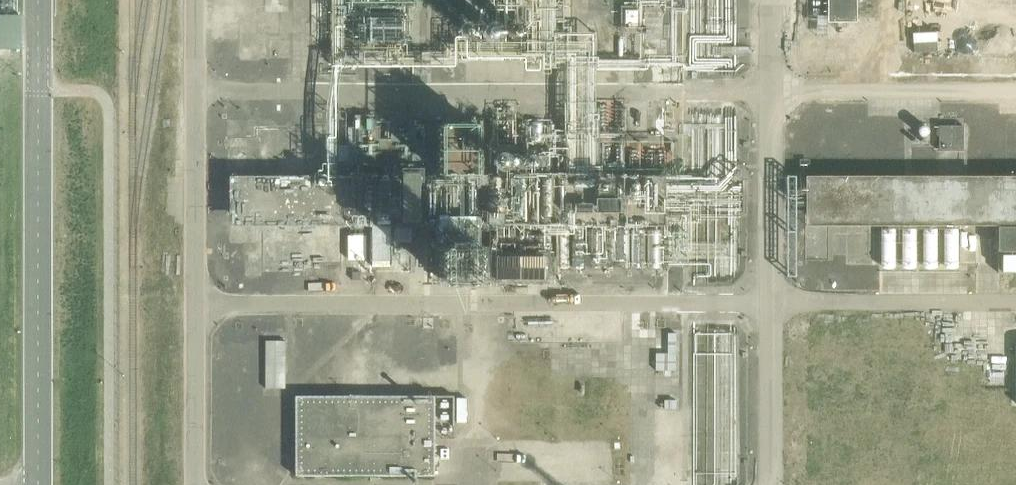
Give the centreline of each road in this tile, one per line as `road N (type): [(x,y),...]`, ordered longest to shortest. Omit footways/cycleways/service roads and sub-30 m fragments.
road 1 (unclassified): [(39,484),(39,0)]

